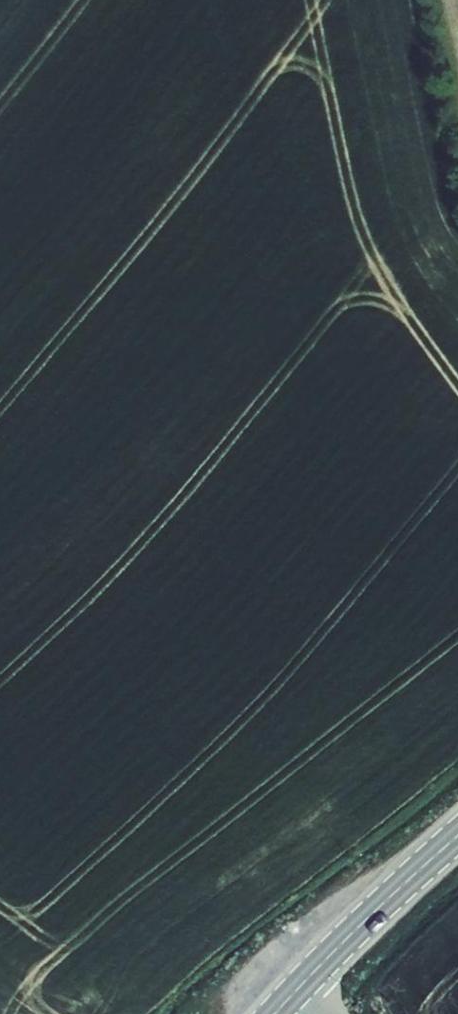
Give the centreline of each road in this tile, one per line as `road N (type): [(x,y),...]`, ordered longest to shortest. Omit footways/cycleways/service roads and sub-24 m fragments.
road 1 (secondary): [(457,834),(311,974)]

